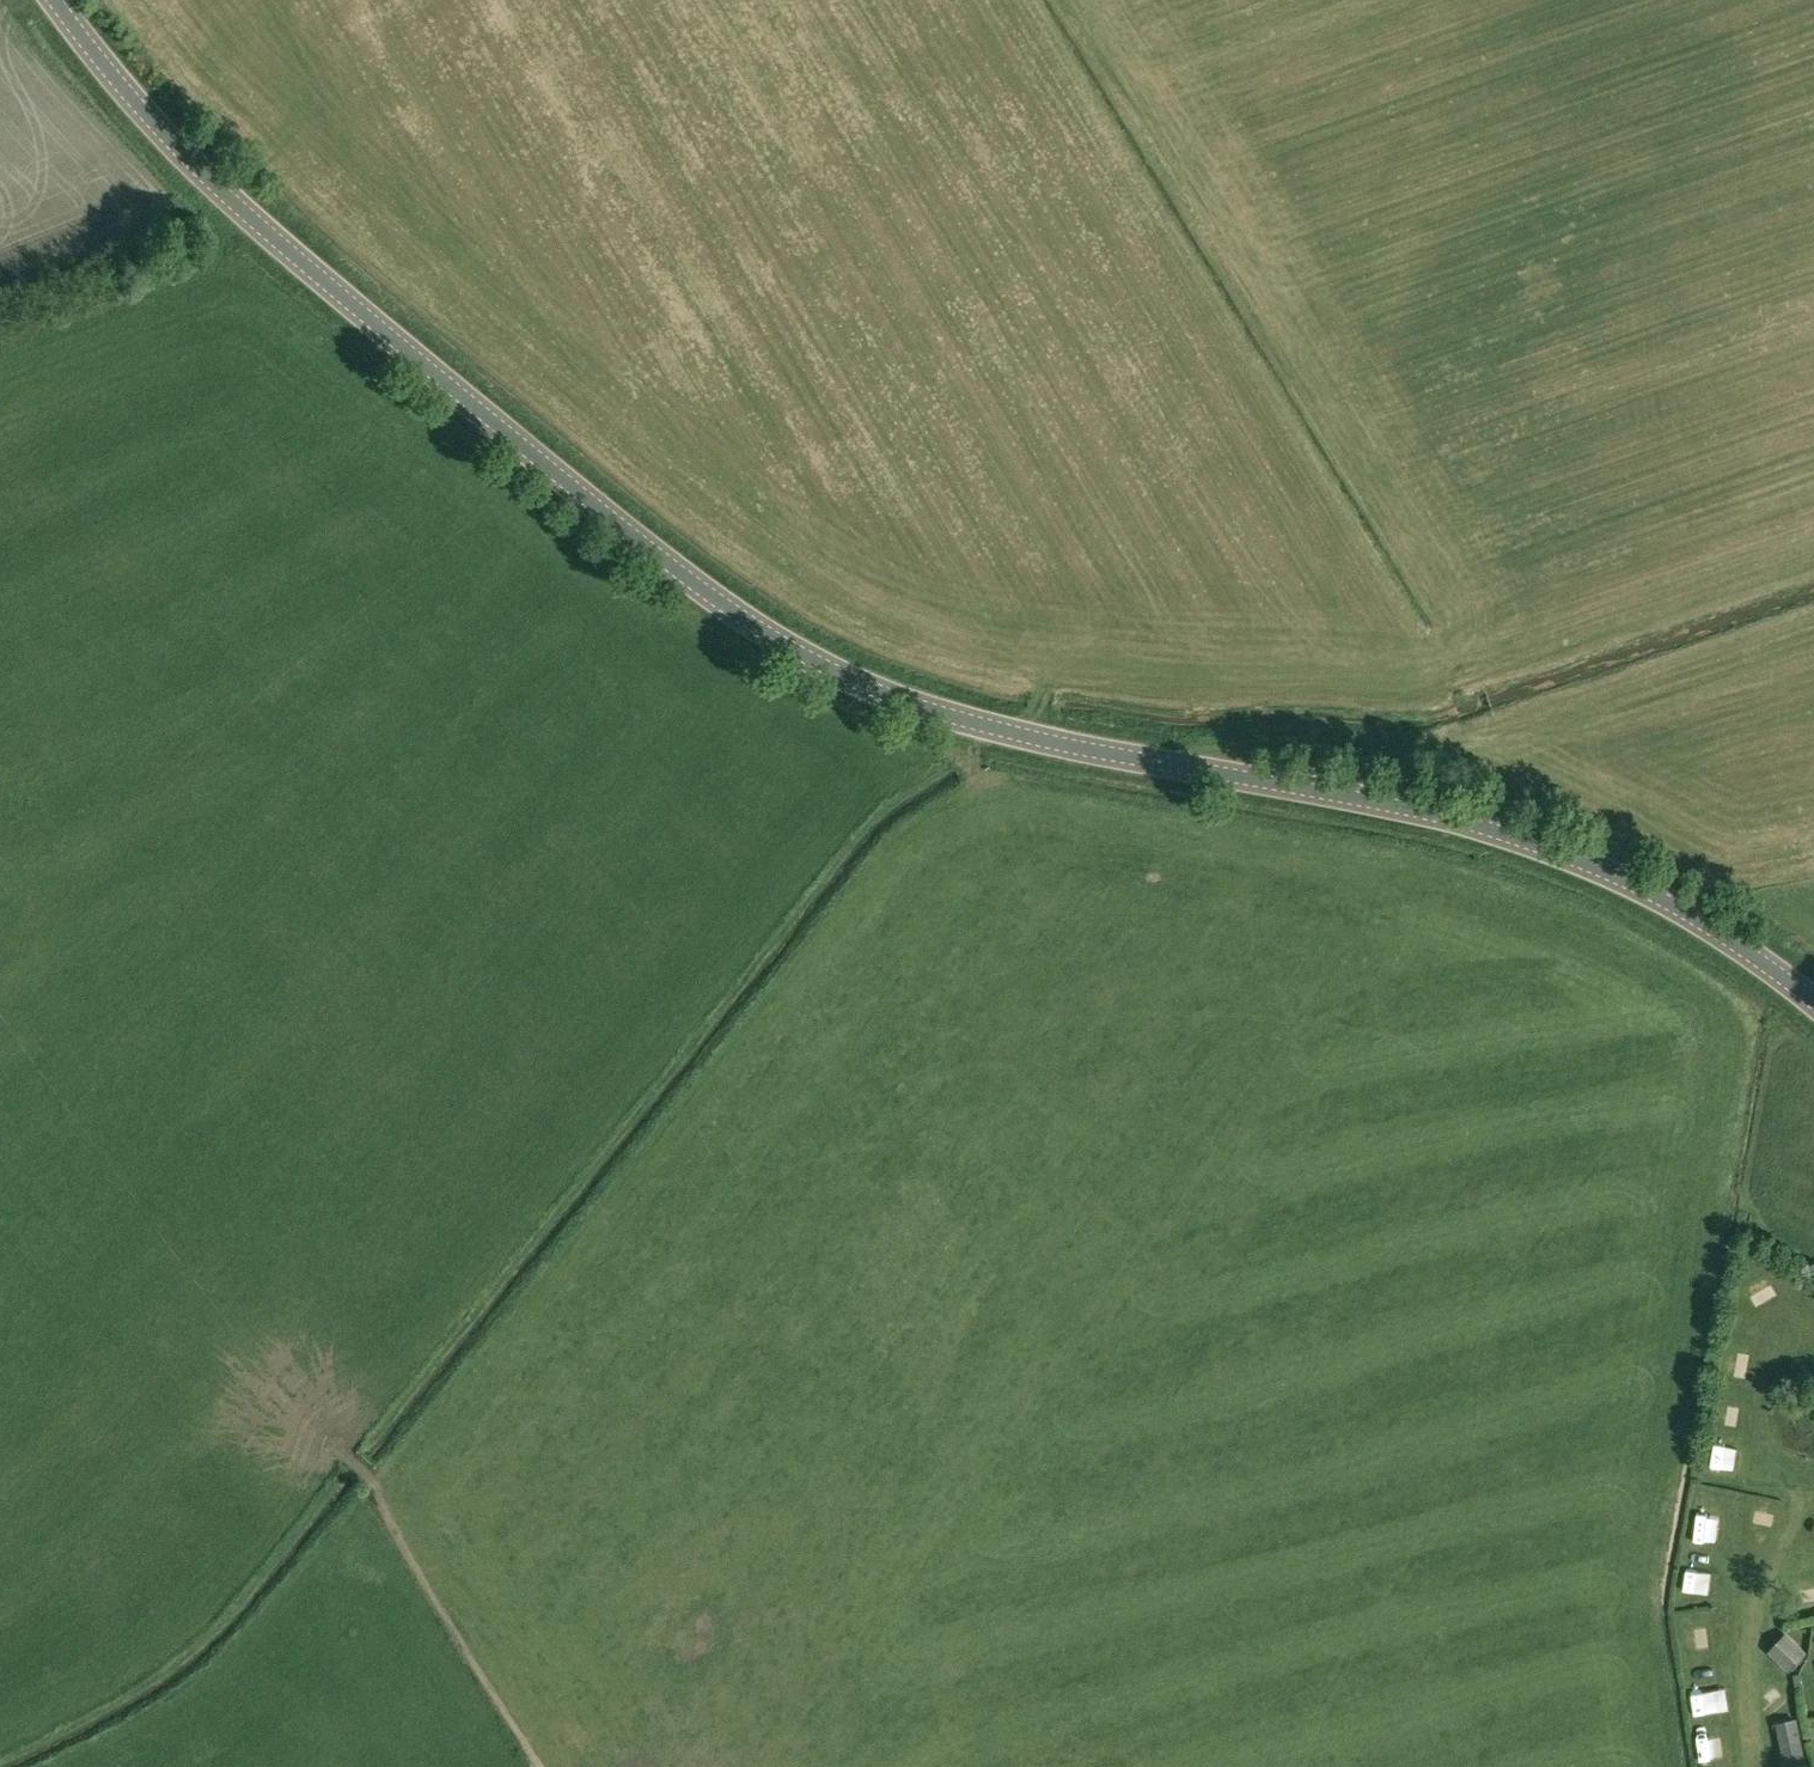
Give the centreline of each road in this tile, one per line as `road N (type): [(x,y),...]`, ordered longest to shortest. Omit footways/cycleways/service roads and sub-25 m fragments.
road 1 (tertiary): [(1813,1000),(1720,930),(1581,859),(1471,825),(941,717),(788,650),(590,503),(248,218),(146,118),(50,0)]

